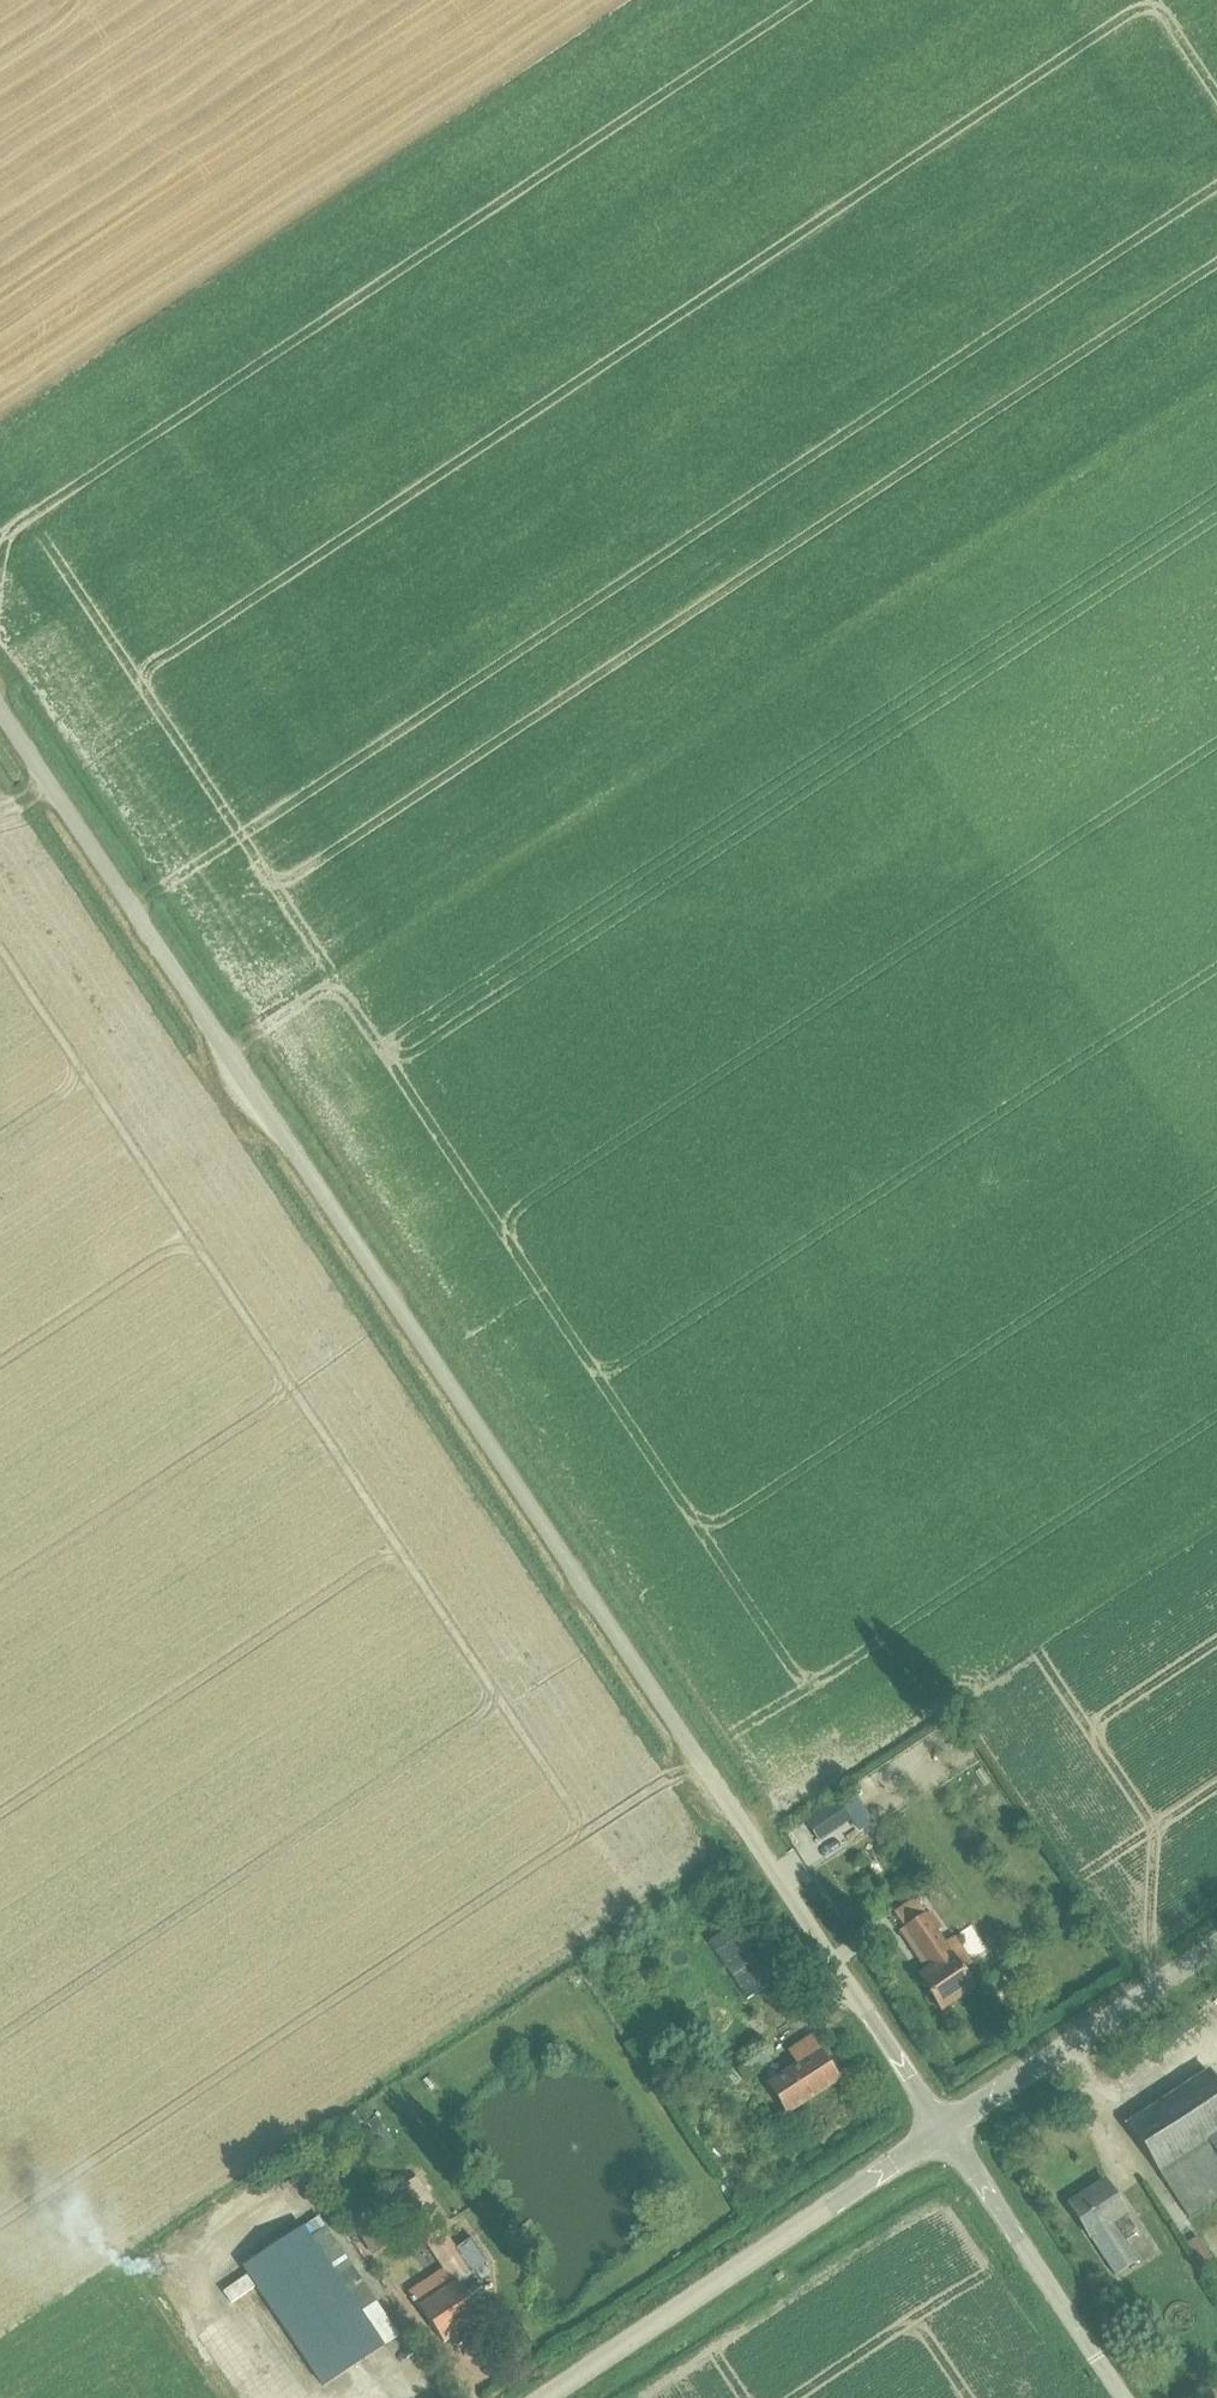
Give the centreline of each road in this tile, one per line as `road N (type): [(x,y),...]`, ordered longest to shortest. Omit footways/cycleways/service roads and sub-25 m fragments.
road 1 (unclassified): [(943,2125),(0,715)]
road 2 (unclassified): [(536,2397),(943,2125)]
road 3 (unclassified): [(1216,1942),(943,2125)]
road 4 (unclassified): [(1123,2397),(943,2125)]

